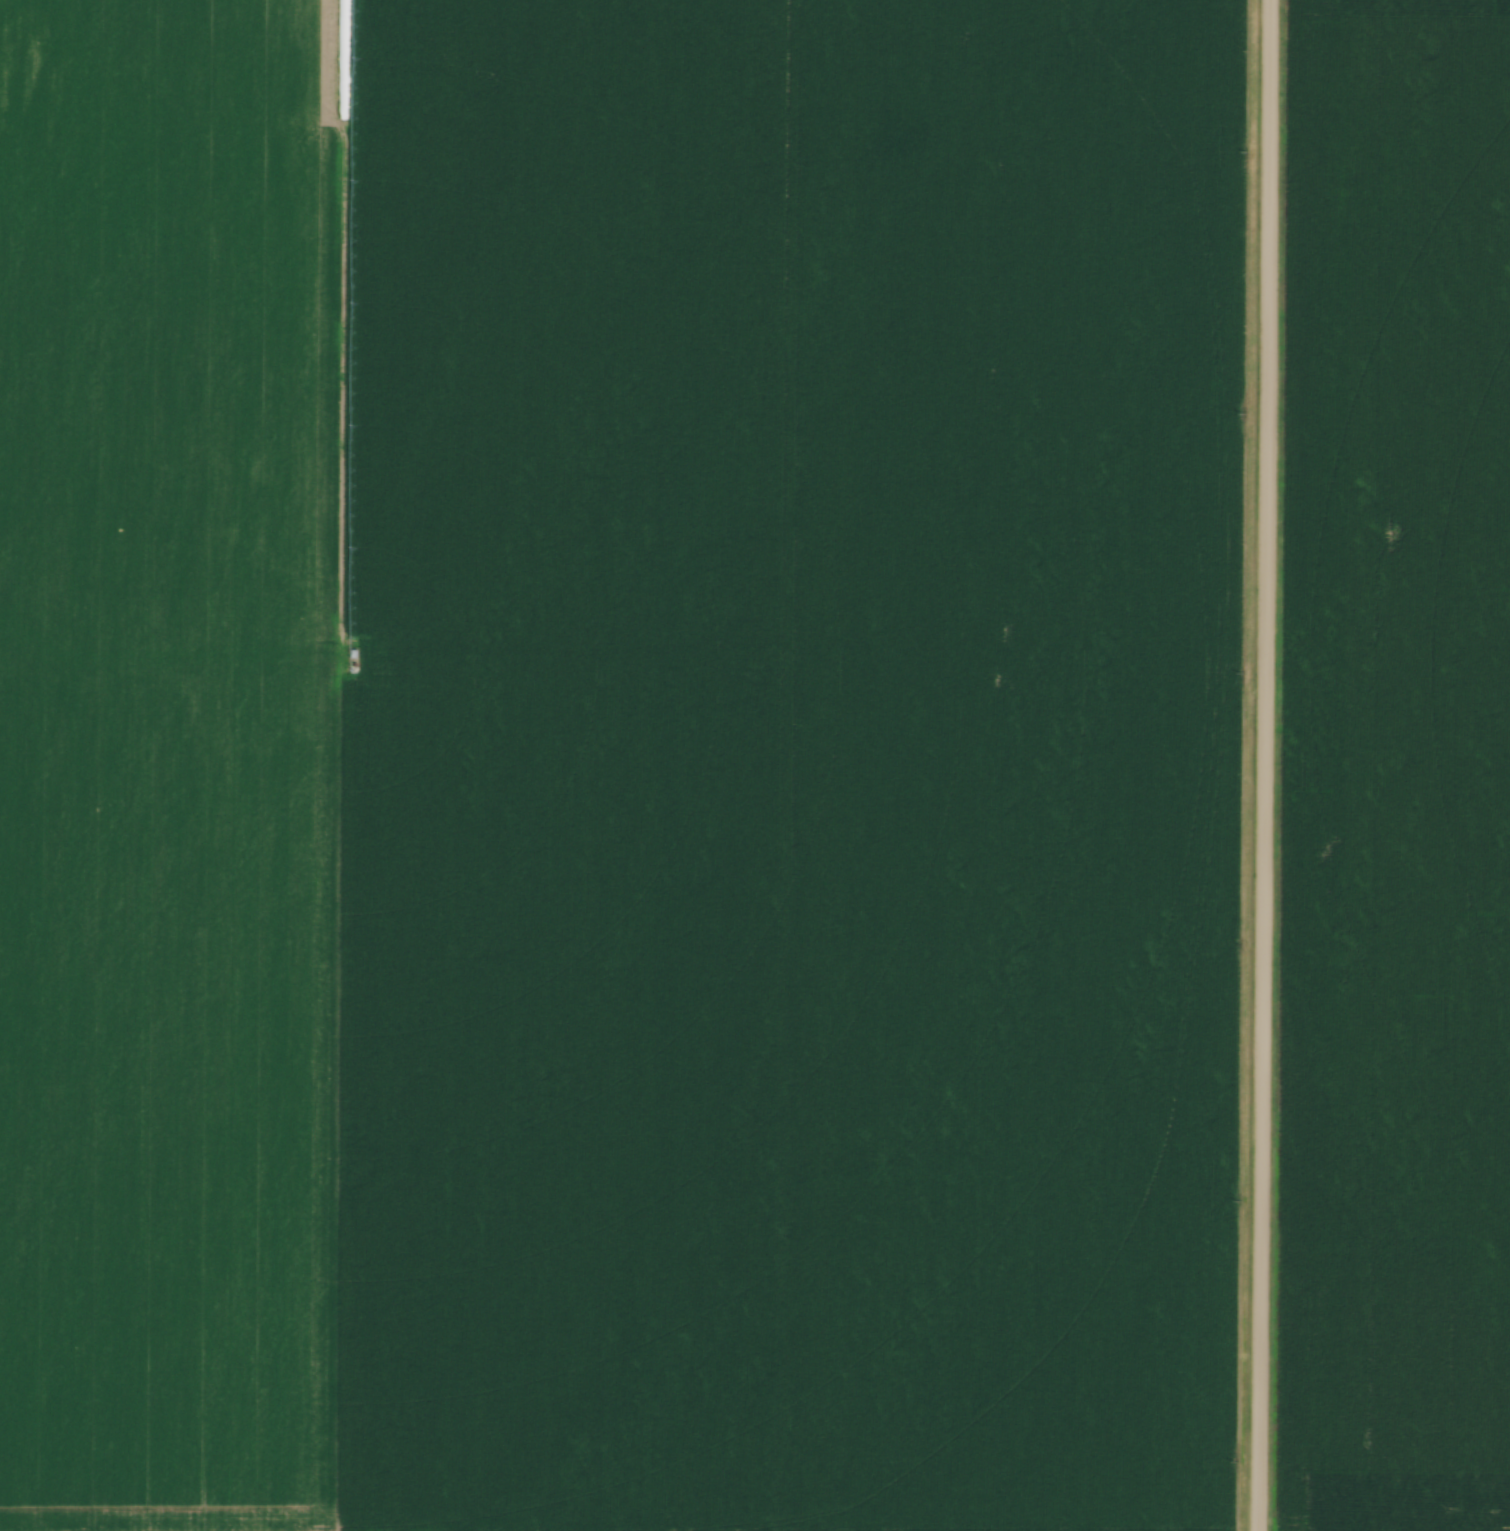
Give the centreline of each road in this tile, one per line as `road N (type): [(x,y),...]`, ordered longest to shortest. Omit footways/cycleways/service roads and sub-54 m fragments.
road 1 (residential): [(1252,1530),(1265,0)]

